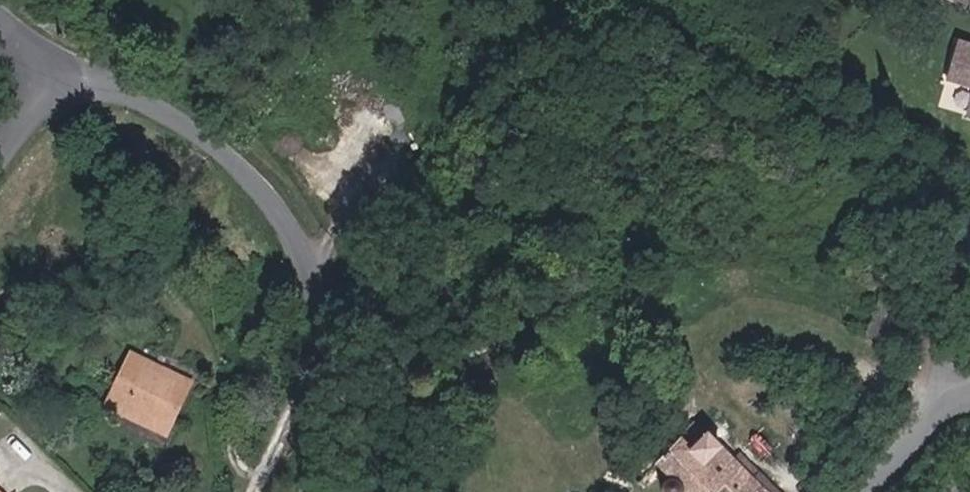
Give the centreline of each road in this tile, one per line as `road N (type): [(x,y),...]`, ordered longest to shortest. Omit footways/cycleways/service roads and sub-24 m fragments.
road 1 (unclassified): [(60,63),(223,148),(280,210),(312,292),(300,491)]
road 2 (unclassified): [(961,388),(939,330),(969,242)]
road 3 (unclassified): [(866,491),(961,388)]

